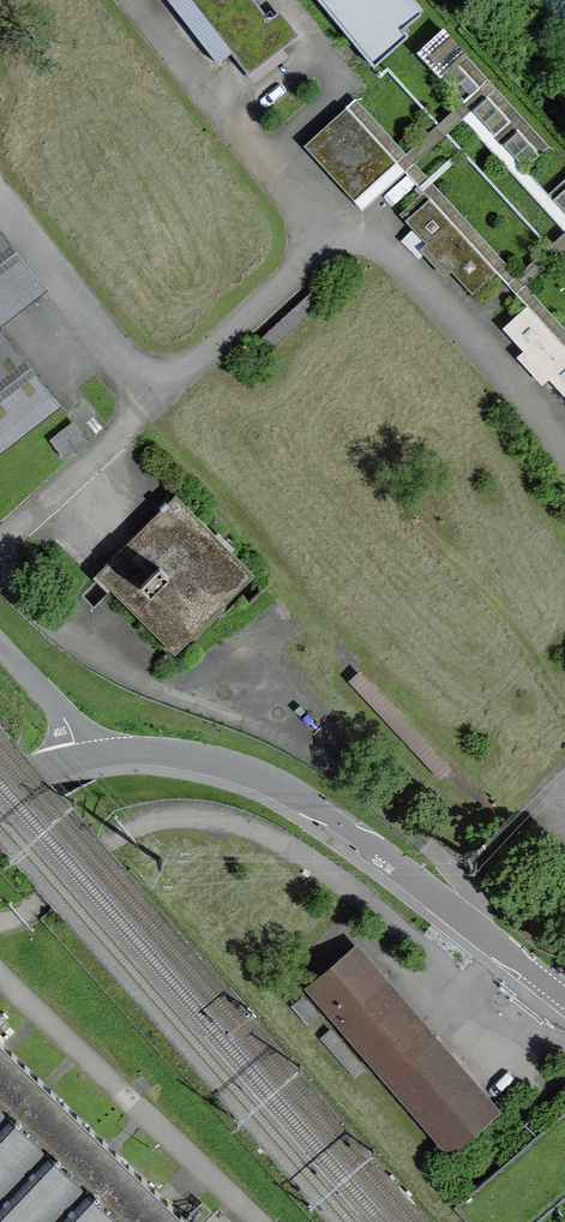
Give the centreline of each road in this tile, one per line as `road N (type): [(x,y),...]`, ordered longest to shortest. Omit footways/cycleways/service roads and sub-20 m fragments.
road 1 (unclassified): [(78,759),(169,753),(280,785),(564,998)]
road 2 (unclassified): [(0,644),(55,703),(78,759)]

